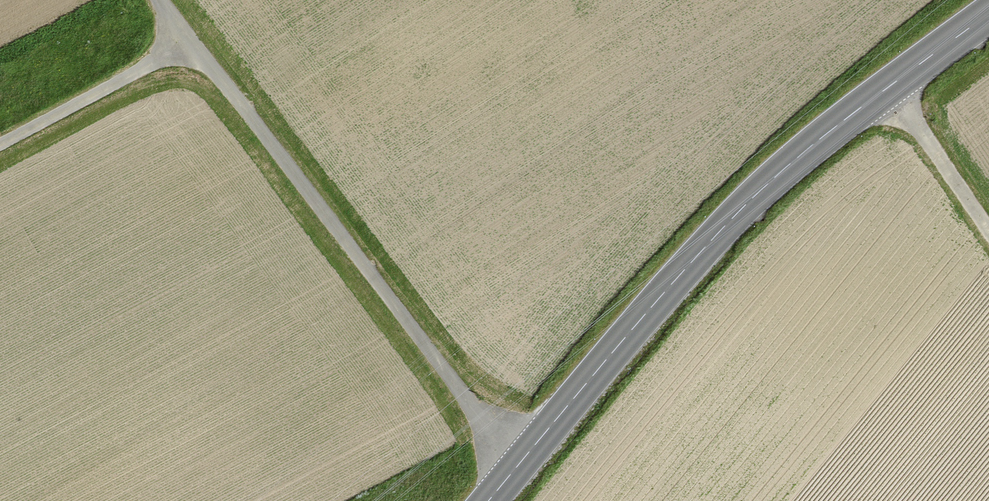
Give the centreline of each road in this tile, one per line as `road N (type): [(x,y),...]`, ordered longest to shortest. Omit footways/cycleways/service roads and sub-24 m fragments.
road 1 (primary): [(488,500),(758,193),(988,14)]
road 2 (track): [(518,465),(160,0)]
road 3 (track): [(0,143),(192,42)]
road 4 (track): [(988,231),(890,86)]

